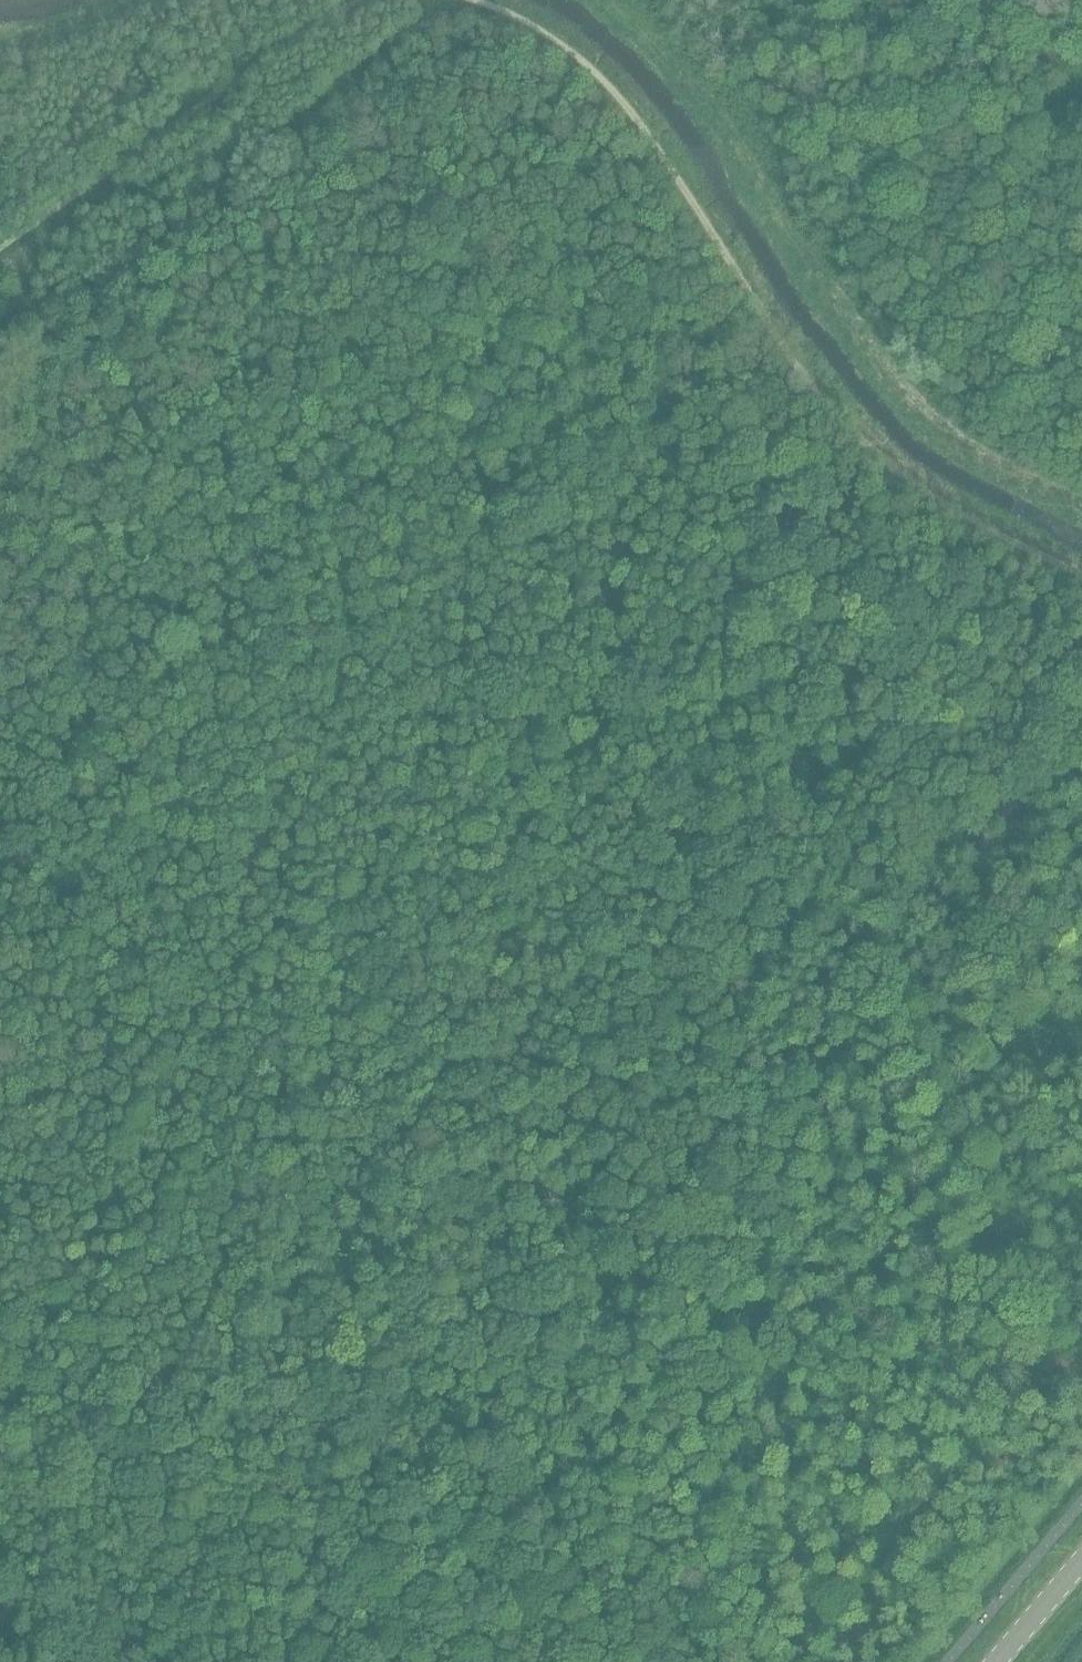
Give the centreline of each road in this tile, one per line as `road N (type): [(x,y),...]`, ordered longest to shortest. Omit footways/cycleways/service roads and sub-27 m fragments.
road 1 (tertiary): [(992,1661),(1081,1556)]

